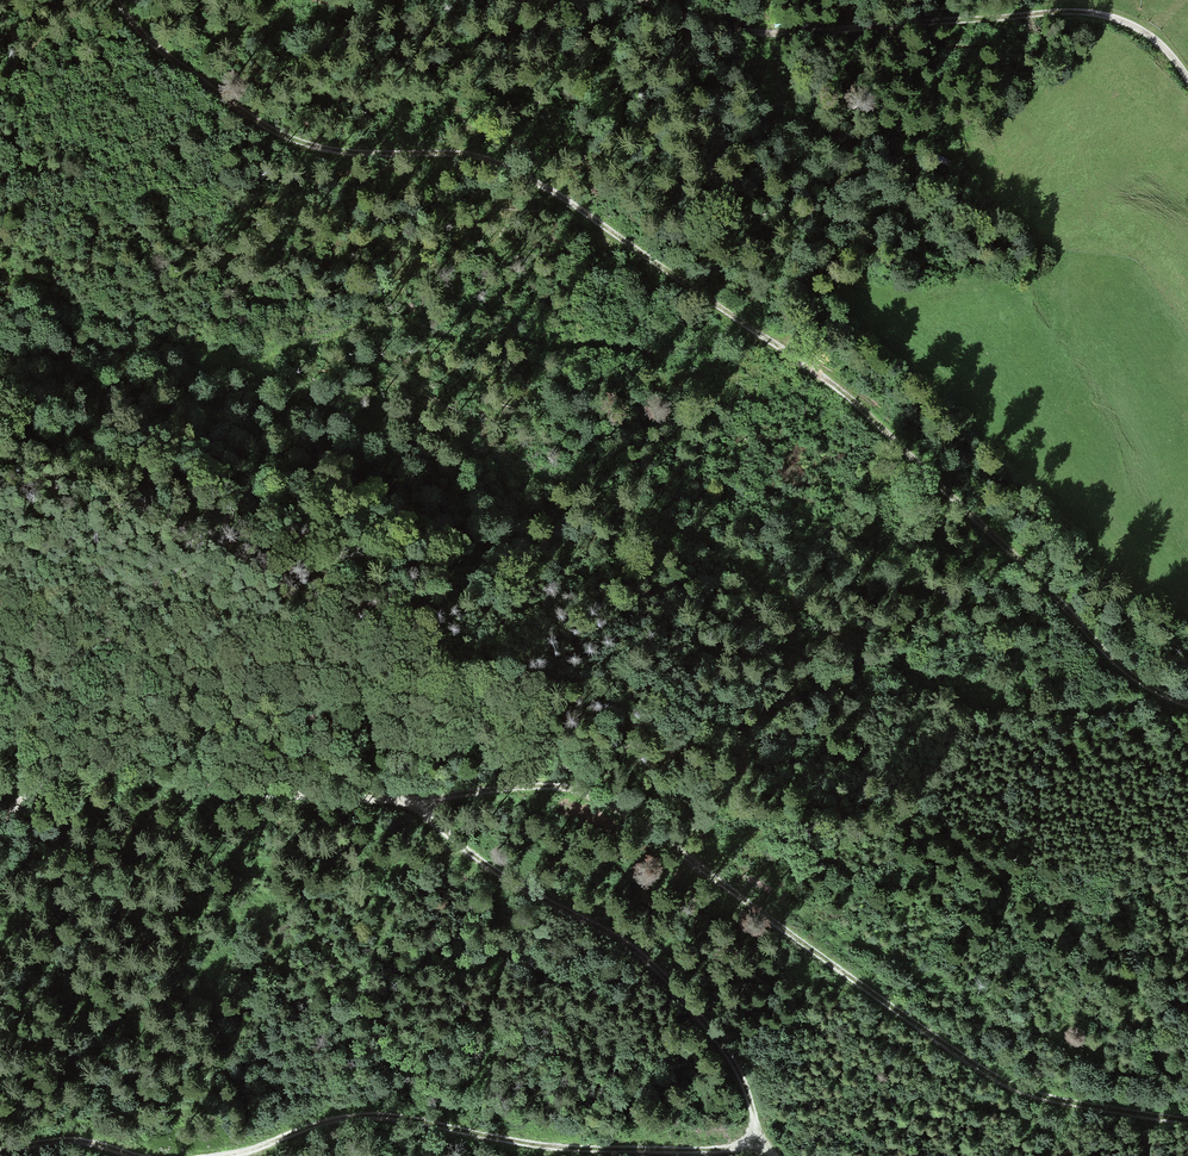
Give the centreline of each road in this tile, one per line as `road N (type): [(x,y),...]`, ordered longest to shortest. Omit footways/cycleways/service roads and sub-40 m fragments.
road 1 (track): [(116,0),(138,31),(194,76),(301,143),(347,154),(469,155),(531,177),(832,383),(1144,690),(1187,707)]
road 2 (track): [(1187,1122),(1015,1090),(946,1050),(637,816),(572,786),(414,799)]
road 3 (track): [(0,273),(239,362),(394,326),(536,346),(759,334)]
road 4 (track): [(1187,84),(1148,39),(1110,19),(1061,11),(765,33),(644,0)]
road 5 (track): [(228,1155),(333,1118),(382,1119),(548,1152),(758,1144)]
road 6 (track): [(414,799),(482,864),(643,956),(717,1038),(741,1080),(758,1144),(771,1155)]
road 7 (track): [(414,799),(272,794),(114,766),(52,775),(0,821)]
road 8 (track): [(0,1155),(41,1140),(82,1141),(129,1155)]

